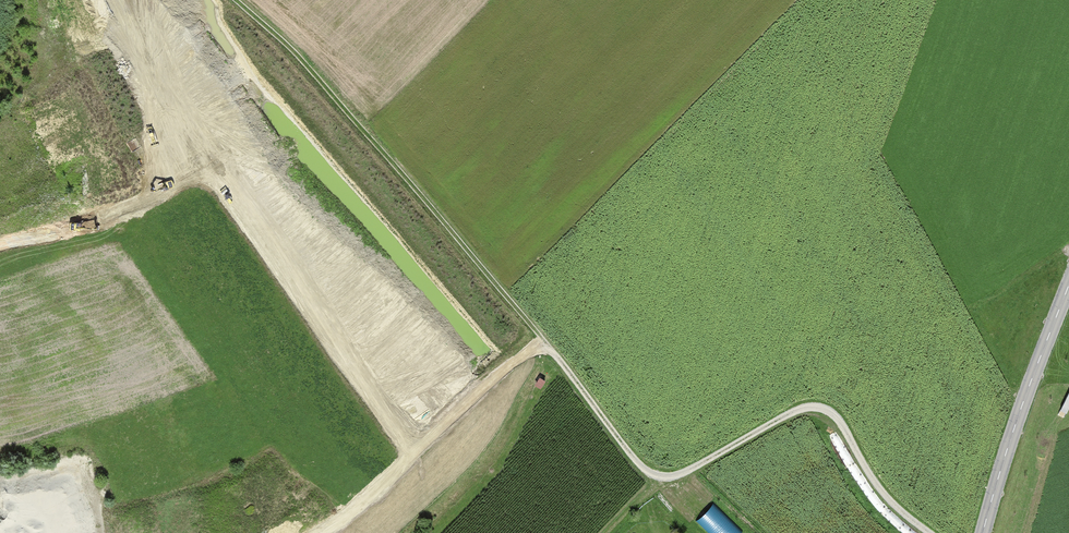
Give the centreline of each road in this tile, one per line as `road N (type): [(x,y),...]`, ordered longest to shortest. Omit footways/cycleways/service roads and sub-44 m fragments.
road 1 (track): [(932,532),(874,483),(828,410),(803,409),(683,474),(643,466),(298,53),(240,0)]
road 2 (track): [(312,532),(359,504),(524,356),(555,356)]
road 3 (tertiary): [(1068,284),(983,532)]

